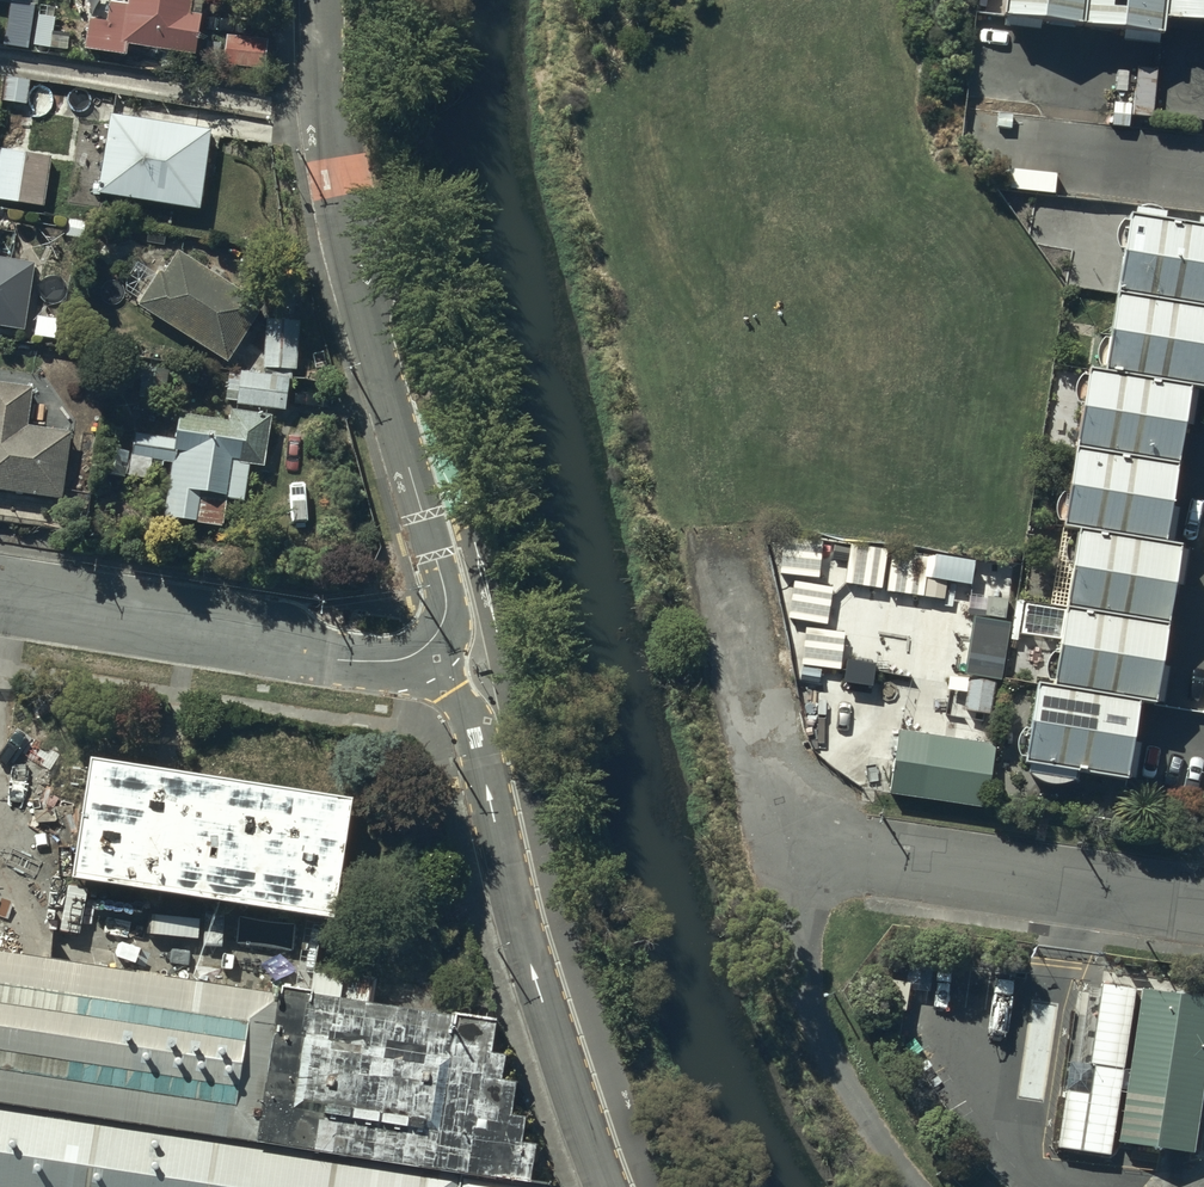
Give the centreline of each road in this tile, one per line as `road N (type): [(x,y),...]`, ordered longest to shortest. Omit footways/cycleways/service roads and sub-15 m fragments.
road 1 (unclassified): [(606,1186),(521,932),(475,731),(421,653)]
road 2 (residential): [(324,0),(327,120),(353,278),(428,536)]
road 3 (residential): [(0,599),(342,660),(421,653)]
road 4 (unclassified): [(785,843),(1203,906)]
road 5 (unclassified): [(785,843),(812,1011),(873,1130),(919,1186)]
road 6 (unclassified): [(730,535),(785,843)]
road 7 (residential): [(1203,174),(1076,159)]
road 8 (residential): [(428,536),(446,611),(421,653)]

